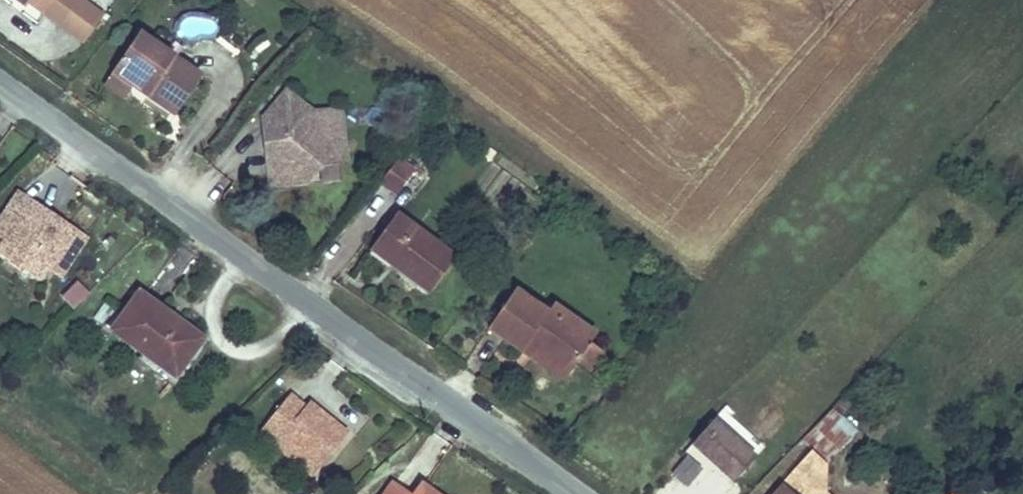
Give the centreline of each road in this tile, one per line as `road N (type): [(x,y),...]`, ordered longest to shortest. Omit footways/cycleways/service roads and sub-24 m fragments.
road 1 (unclassified): [(0,92),(548,493)]

